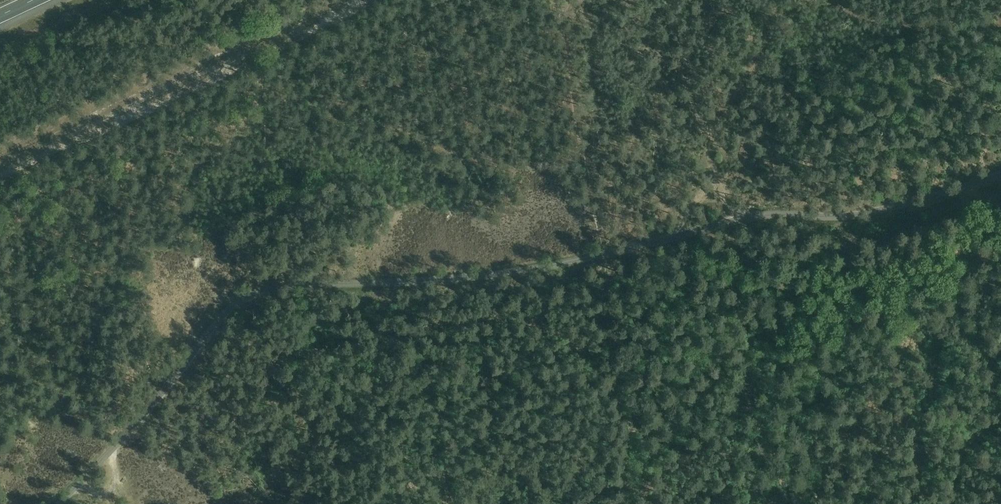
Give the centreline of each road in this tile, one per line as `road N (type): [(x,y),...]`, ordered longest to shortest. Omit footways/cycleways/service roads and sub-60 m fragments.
road 1 (unclassified): [(1000,173),(910,202),(838,216),(766,213),(535,268),(258,292),(236,303),(59,503)]

